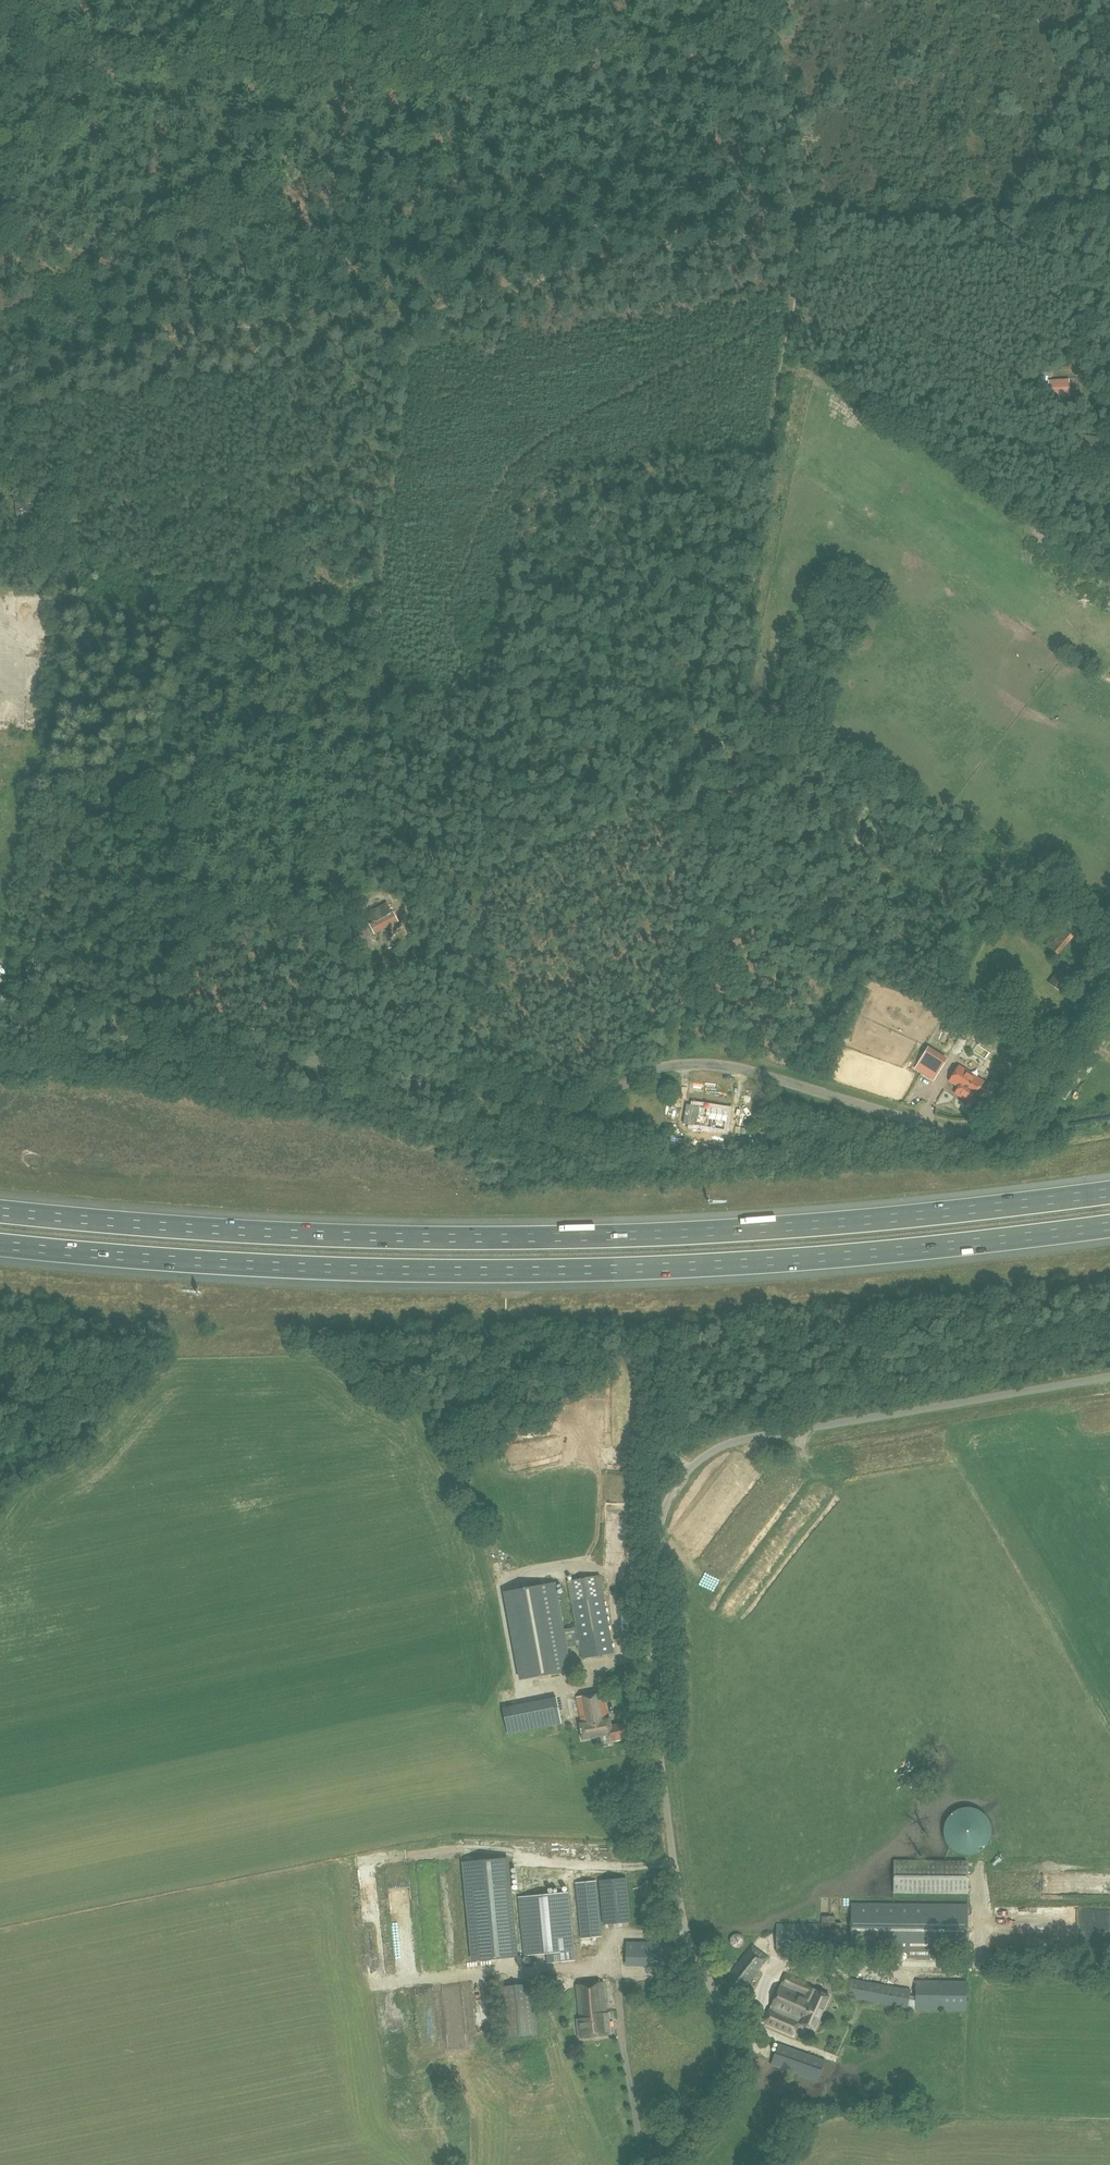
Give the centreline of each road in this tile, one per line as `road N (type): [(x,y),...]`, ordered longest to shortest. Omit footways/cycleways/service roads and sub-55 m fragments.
road 1 (unclassified): [(660,2164),(721,2078),(728,2029),(690,1951),(672,1847),(659,1737),(665,1503),(696,1463),(745,1435),(1109,1374)]
road 2 (motorway): [(1109,1192),(924,1215),(623,1236),(342,1236),(0,1211)]
road 3 (motorway): [(0,1244),(317,1269),(494,1272),(868,1254),(1109,1226)]
road 4 (unclassified): [(0,1000),(550,1111),(590,1103),(656,1072),(696,1066),(753,1073),(952,1131),(1002,1122),(1039,1094)]
road 5 (track): [(0,8),(99,71),(422,90),(747,38)]
road 6 (unclassified): [(1109,983),(1039,1094)]

